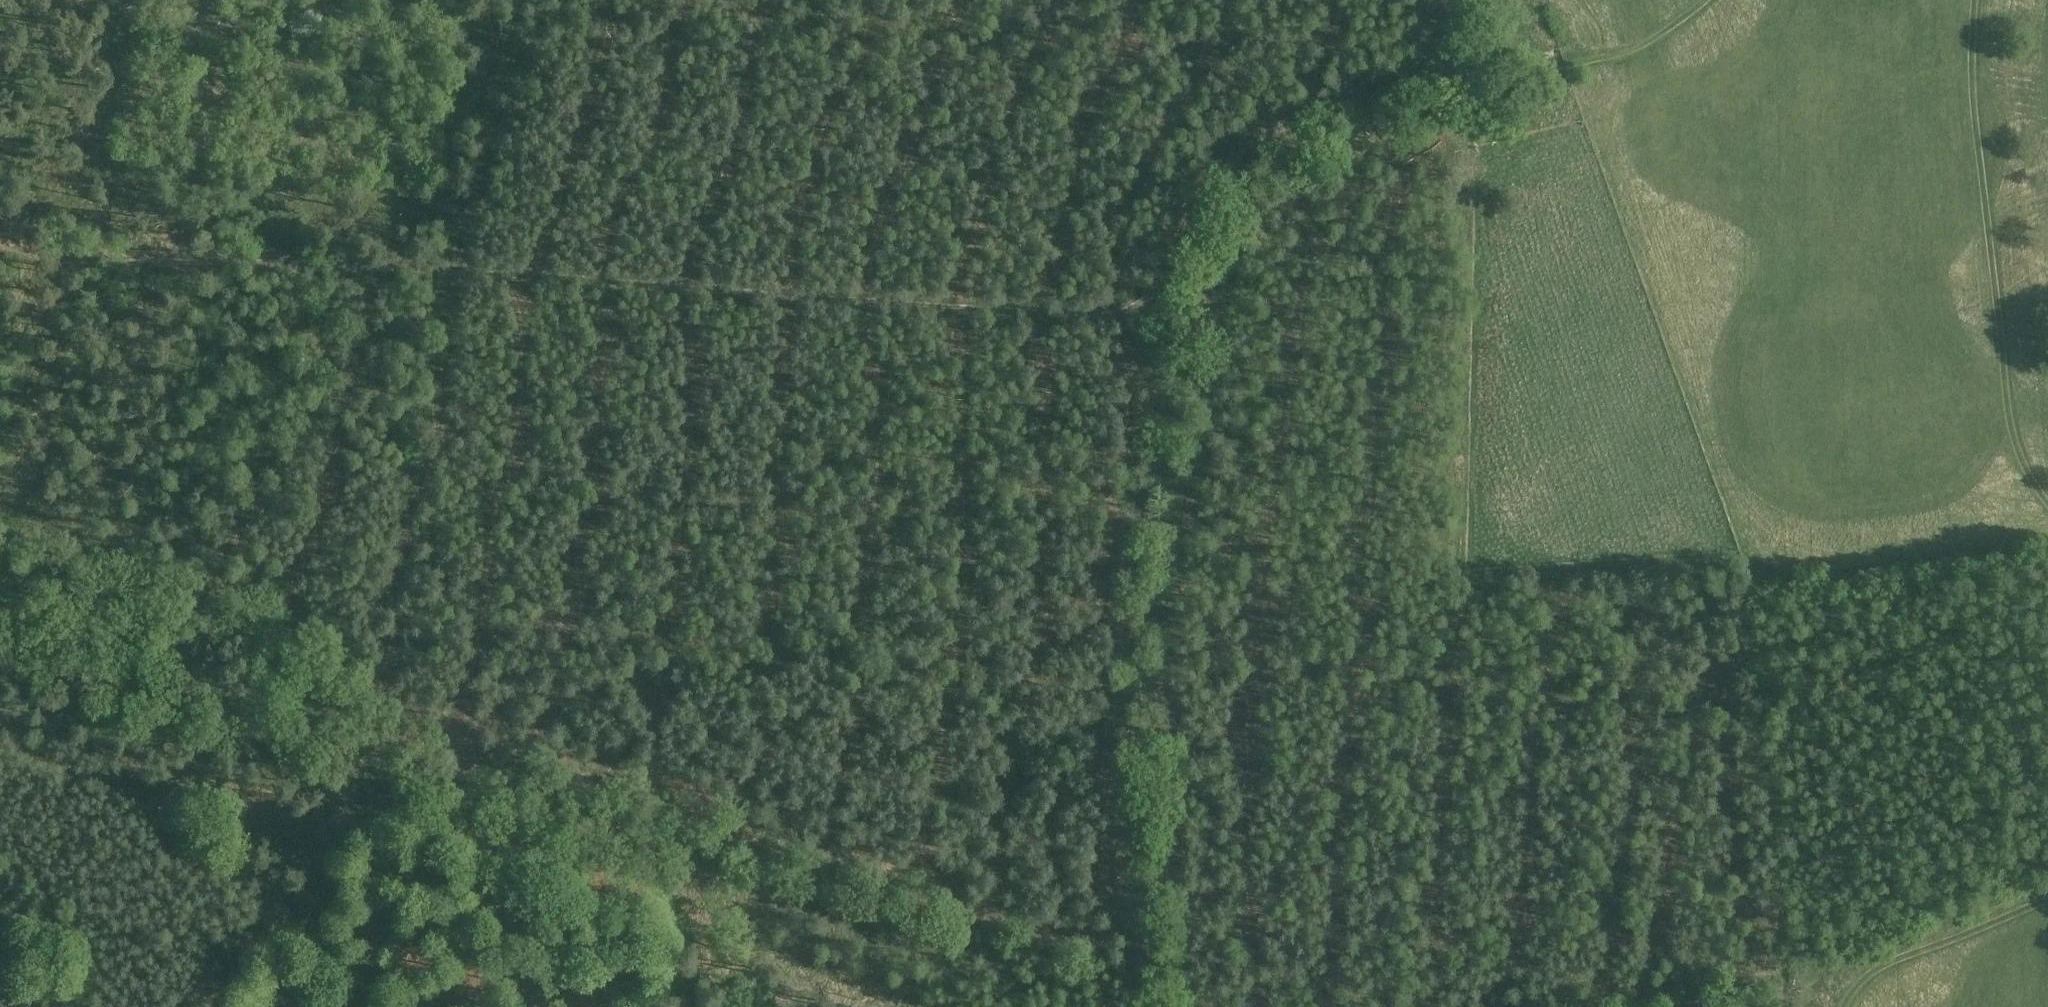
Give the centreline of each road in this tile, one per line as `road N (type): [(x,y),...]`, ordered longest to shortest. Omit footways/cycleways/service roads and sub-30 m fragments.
road 1 (track): [(0,247),(449,269),(1104,317),(1136,303),(1202,211),(1250,161),(1305,123),(1486,74),(1564,65)]
road 2 (track): [(1700,0),(1675,29),(1564,65)]

